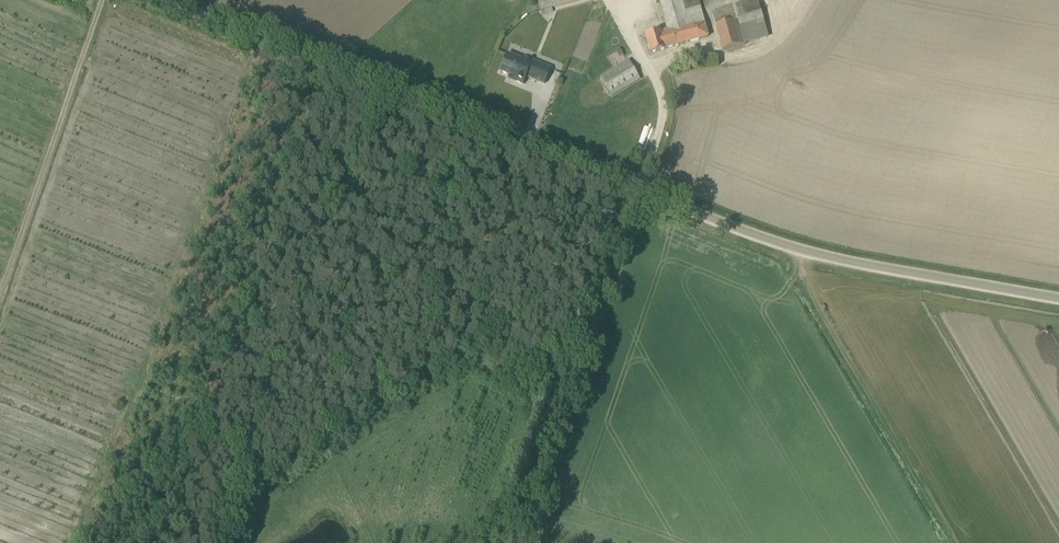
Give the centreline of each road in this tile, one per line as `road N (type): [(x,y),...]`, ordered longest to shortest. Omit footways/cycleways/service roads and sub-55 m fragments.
road 1 (unclassified): [(1058,296),(816,251),(175,0)]
road 2 (track): [(384,88),(218,542)]

